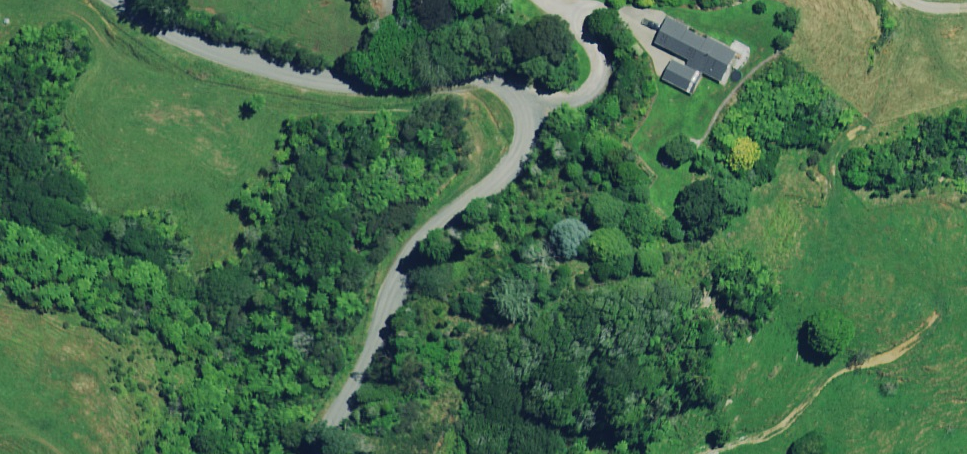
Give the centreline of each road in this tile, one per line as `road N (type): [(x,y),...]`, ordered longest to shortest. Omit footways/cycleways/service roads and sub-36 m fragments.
road 1 (unclassified): [(332,453),(393,290),(442,216),(519,156),(525,98),(506,74),(286,62),(109,0)]
road 2 (track): [(755,453),(818,376),(861,293),(871,187),(888,129),(918,86),(966,48)]

